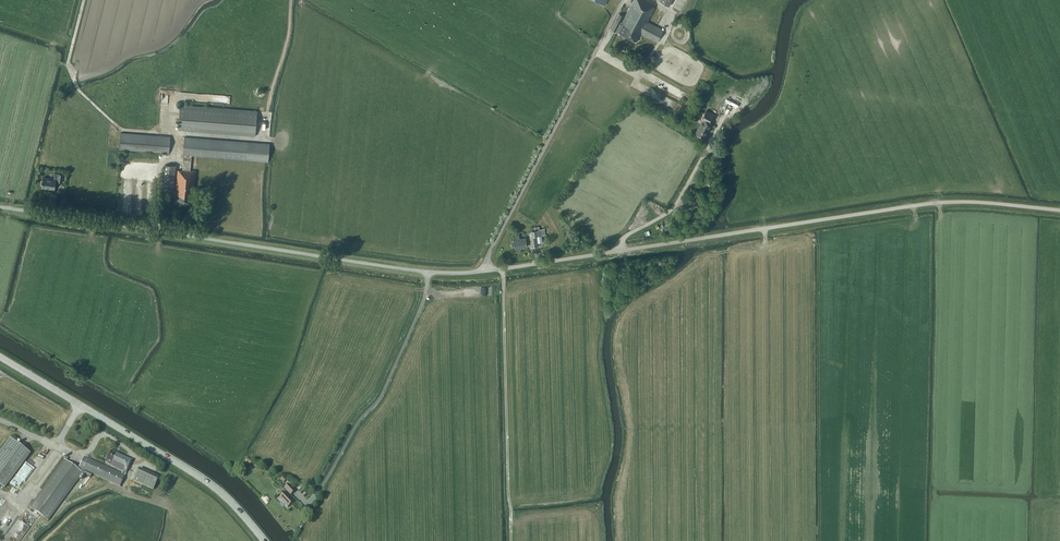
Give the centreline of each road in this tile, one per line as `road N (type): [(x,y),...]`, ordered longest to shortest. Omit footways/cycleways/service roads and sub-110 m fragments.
road 1 (unclassified): [(1059,211),(935,203),(427,273),(0,208)]
road 2 (secondary): [(264,540),(211,485),(0,357)]

